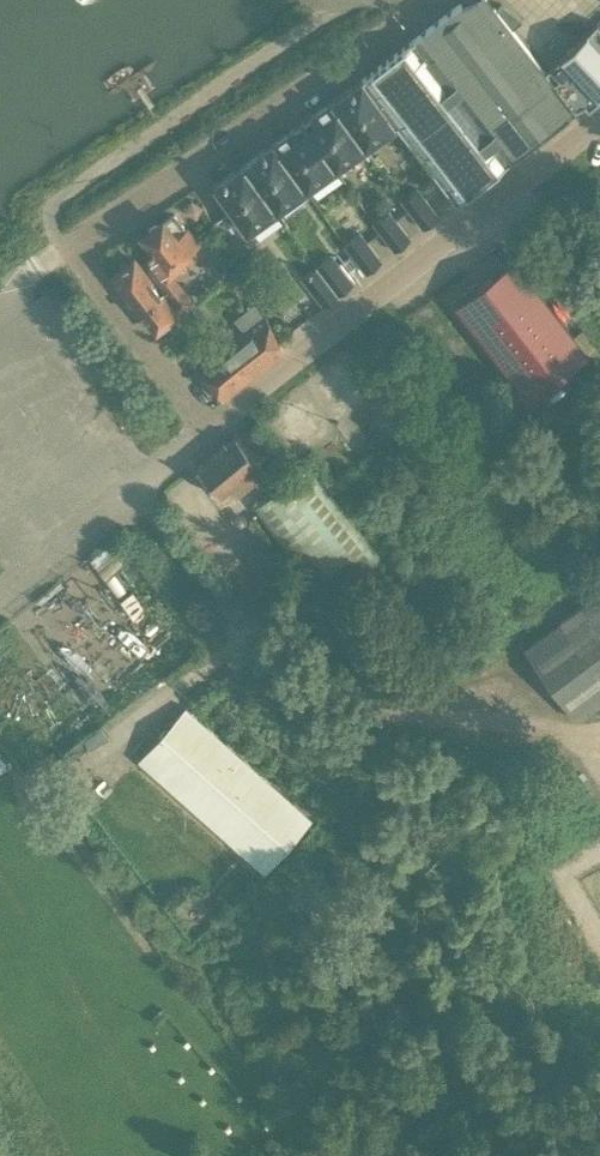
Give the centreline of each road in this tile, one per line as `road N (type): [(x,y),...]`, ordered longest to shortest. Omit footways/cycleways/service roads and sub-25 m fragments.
road 1 (residential): [(208,425),(599,120)]
road 2 (residential): [(67,246),(435,0)]
road 3 (residential): [(0,590),(208,425)]
road 4 (residential): [(208,425),(67,246)]

